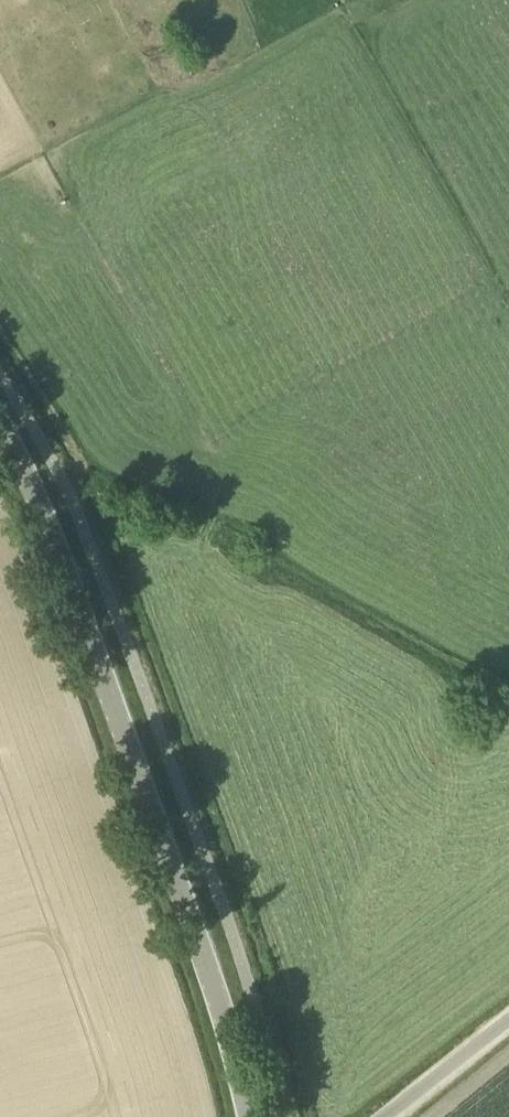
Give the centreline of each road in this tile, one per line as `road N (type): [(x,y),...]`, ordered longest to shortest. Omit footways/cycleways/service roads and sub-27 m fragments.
road 1 (tertiary): [(249,1116),(145,795),(31,497),(0,439)]
road 2 (track): [(508,709),(445,689),(61,475),(31,497)]
road 3 (unclassified): [(375,1116),(508,1016)]

